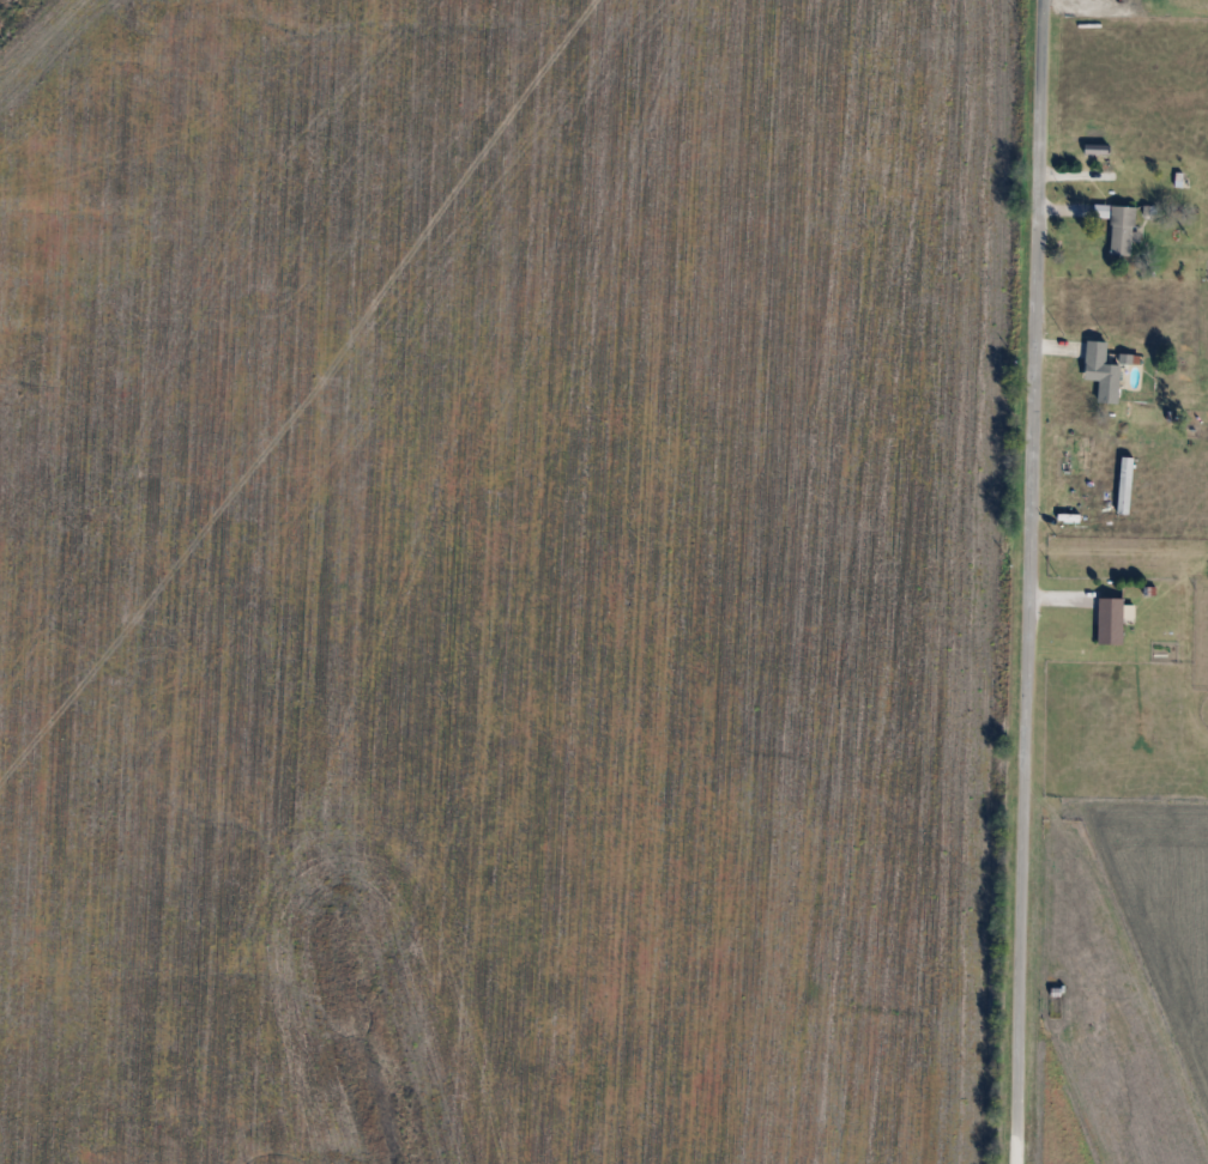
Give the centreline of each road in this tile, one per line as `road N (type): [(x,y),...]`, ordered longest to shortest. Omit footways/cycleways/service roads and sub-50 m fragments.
road 1 (residential): [(1015,1136),(1040,0)]

